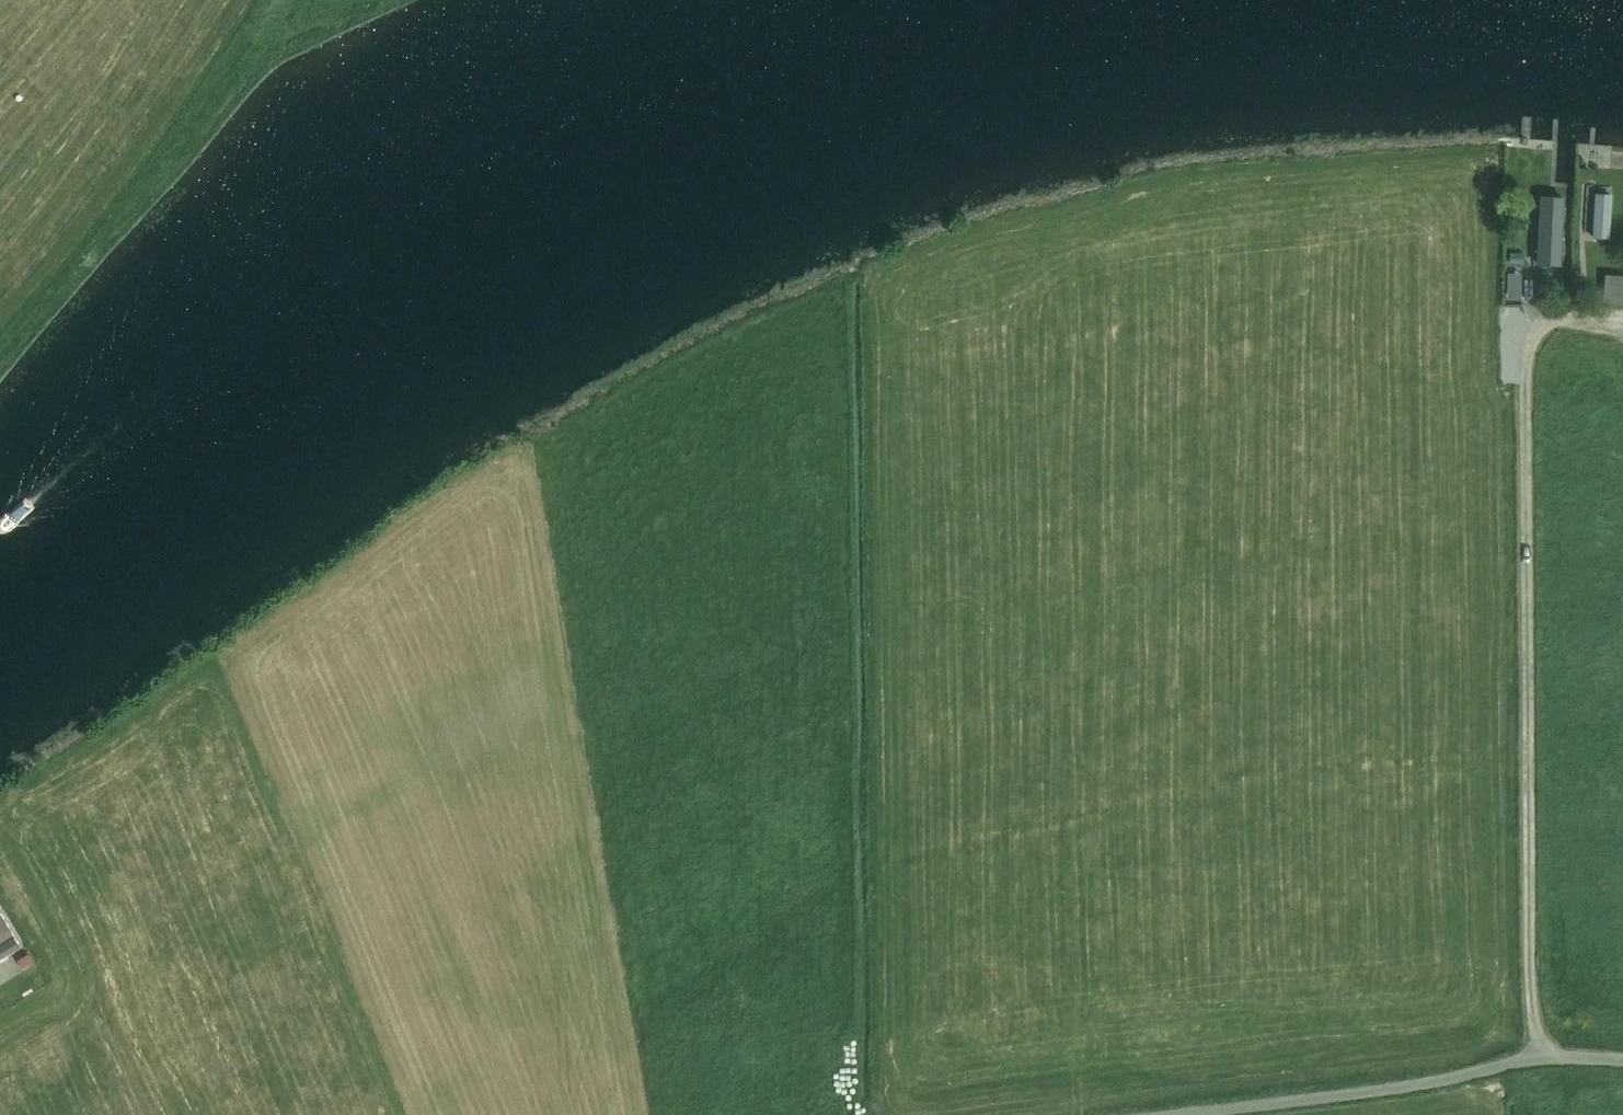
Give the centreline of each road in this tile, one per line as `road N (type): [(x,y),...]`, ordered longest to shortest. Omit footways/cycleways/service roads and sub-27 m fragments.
road 1 (track): [(1537,1057),(1523,357),(1533,331),(1556,318),(1622,324)]
road 2 (unclassified): [(1175,1114),(1435,1082),(1537,1057),(1622,1060)]

